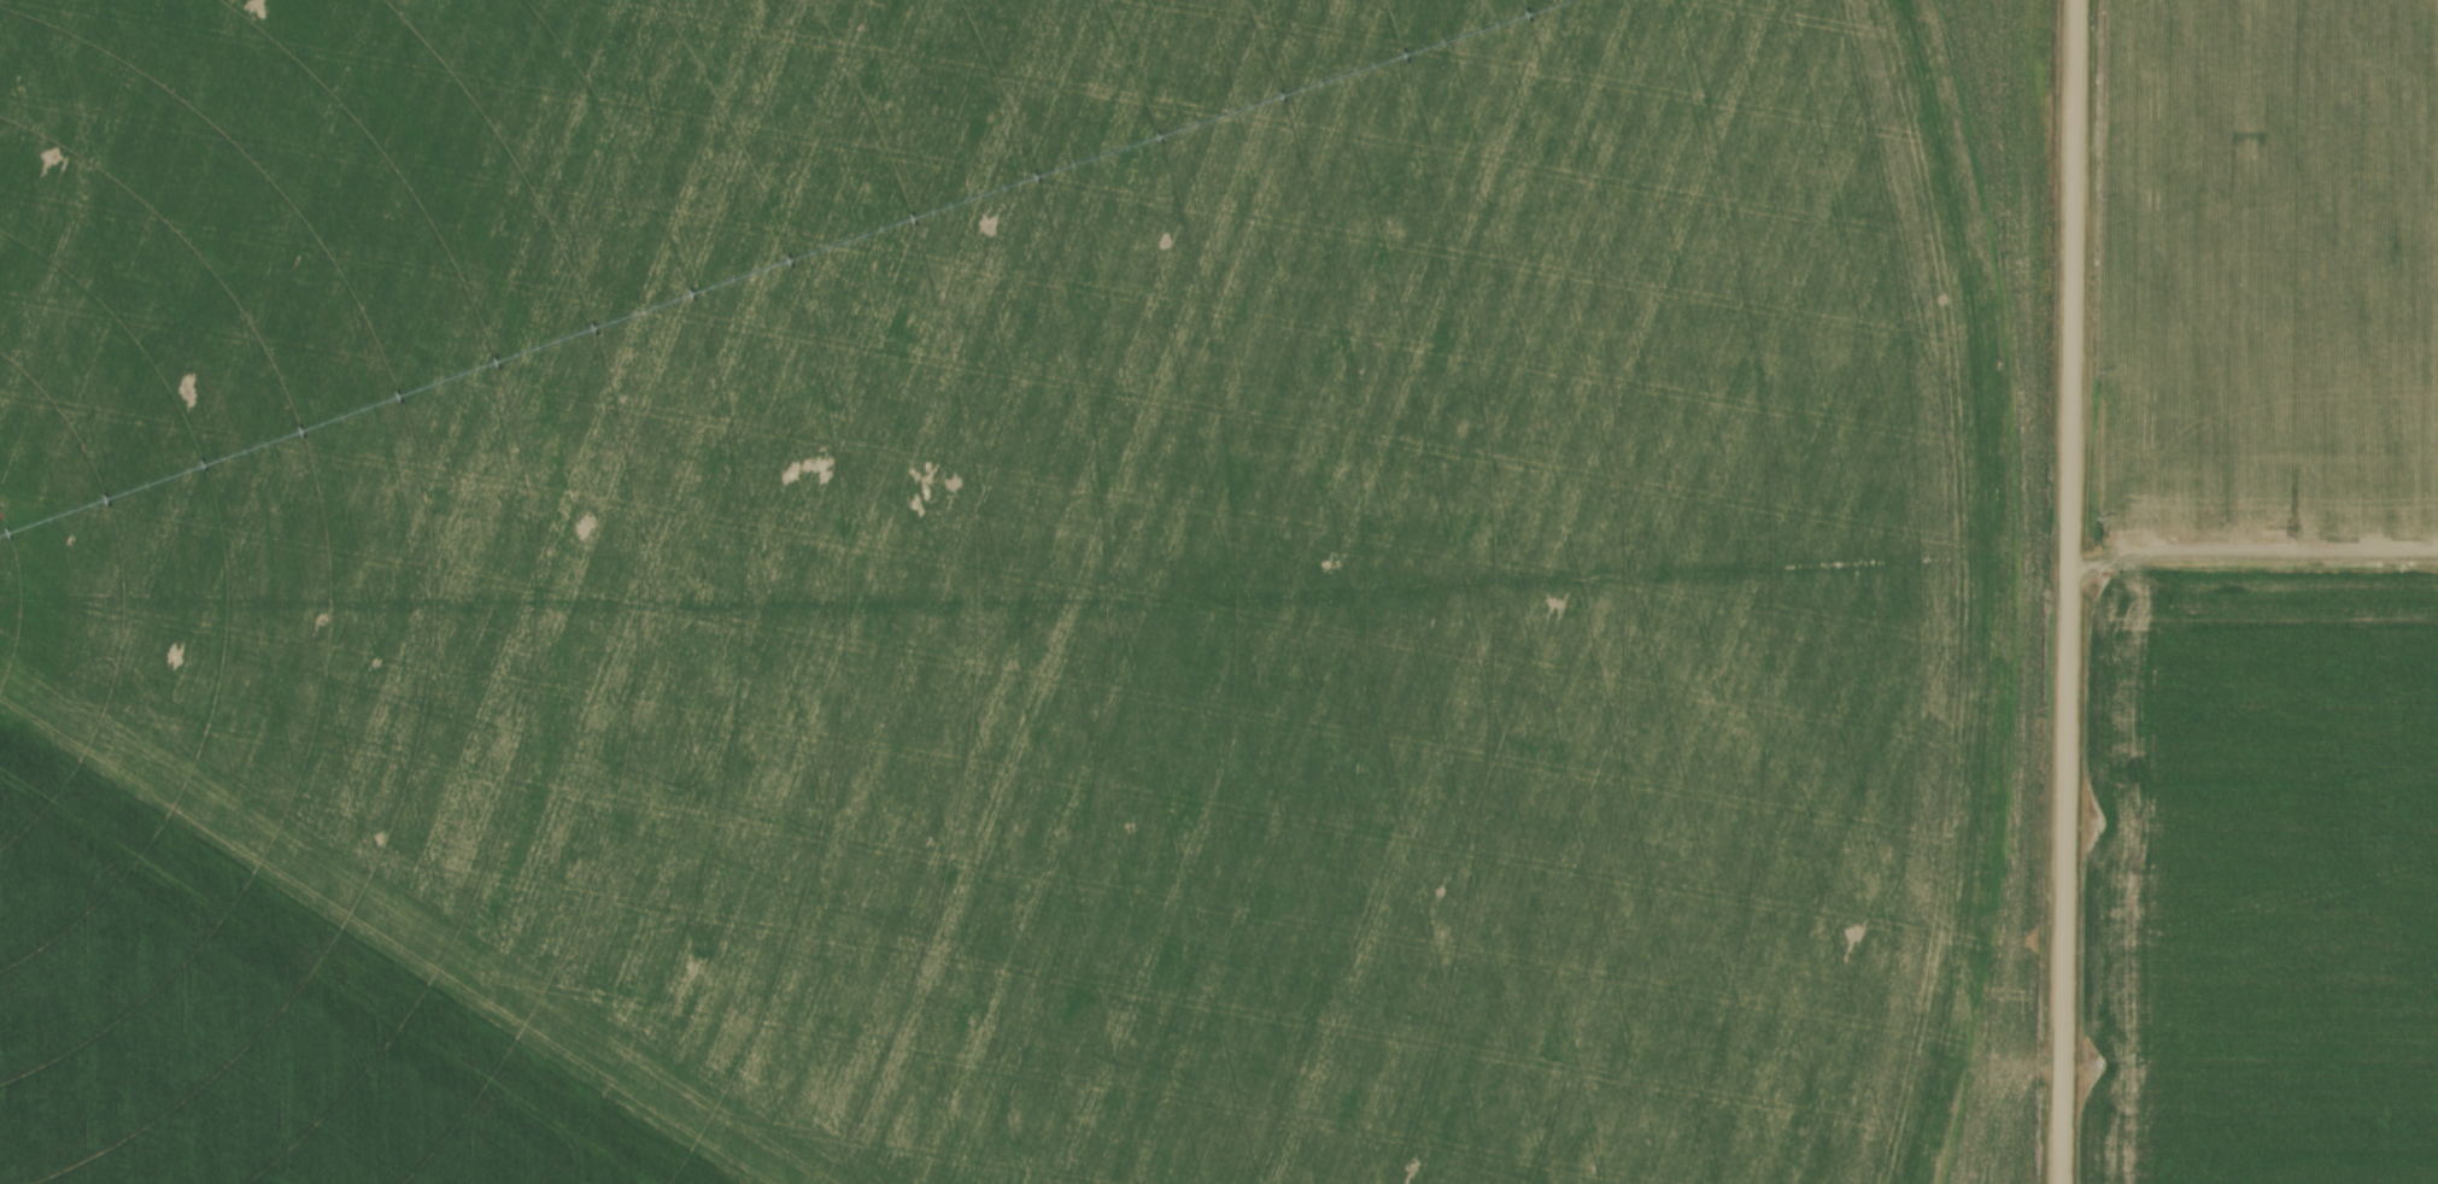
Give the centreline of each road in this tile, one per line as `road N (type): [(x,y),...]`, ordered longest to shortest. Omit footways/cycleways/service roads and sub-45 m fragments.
road 1 (tertiary): [(2078,0),(2063,1183)]

